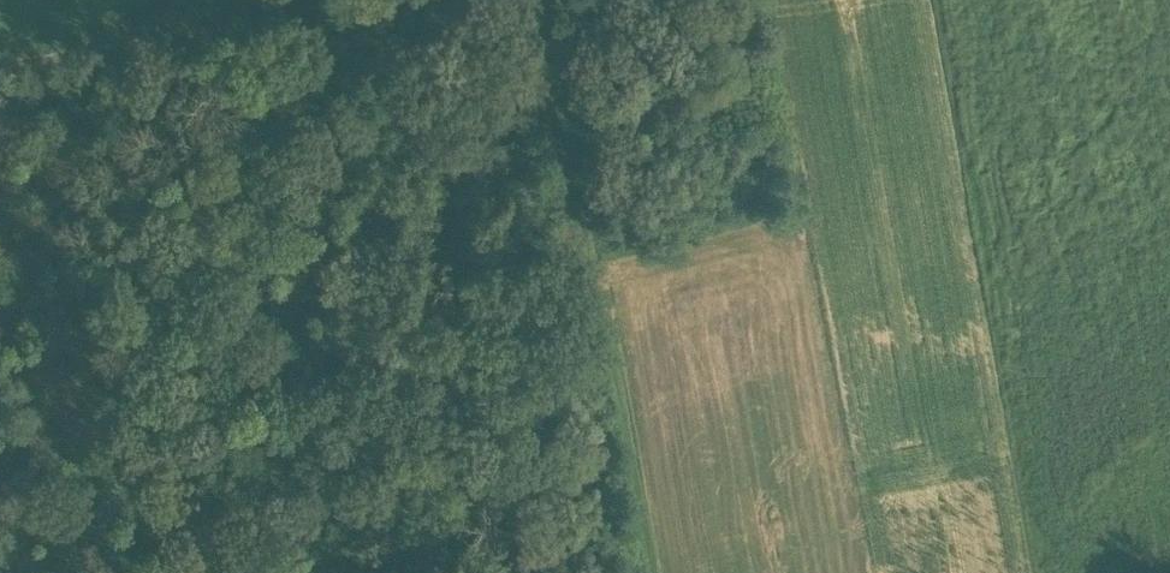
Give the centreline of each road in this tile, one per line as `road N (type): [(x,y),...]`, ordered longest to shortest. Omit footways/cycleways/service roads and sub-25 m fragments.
road 1 (track): [(537,0),(643,572)]
road 2 (track): [(338,0),(0,63)]

